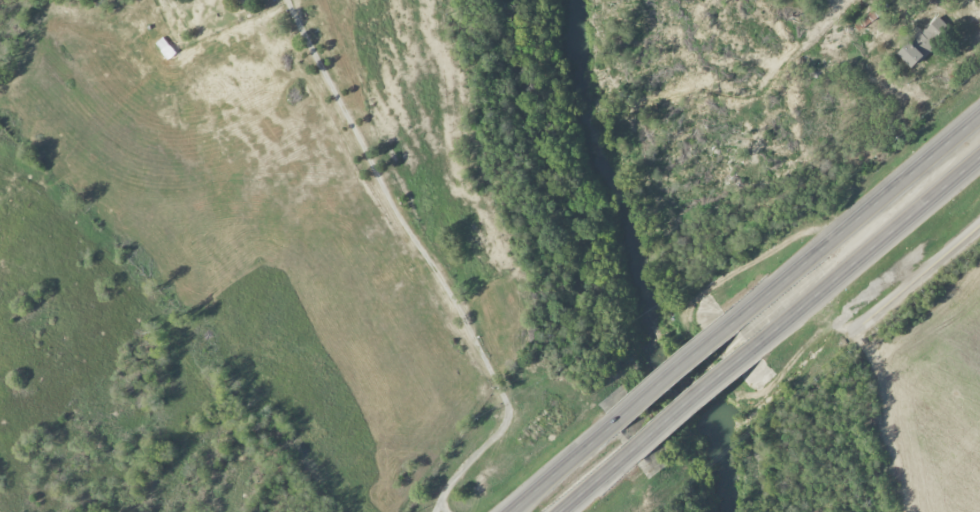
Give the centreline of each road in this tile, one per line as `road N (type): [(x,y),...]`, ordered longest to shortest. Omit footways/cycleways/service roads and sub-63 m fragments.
road 1 (primary): [(979,122),(733,319)]
road 2 (primary): [(753,351),(979,164)]
road 3 (residential): [(854,331),(979,226)]
road 4 (primary): [(733,319),(614,417)]
road 5 (primary): [(635,449),(753,351)]
road 6 (primary): [(614,417),(504,511)]

